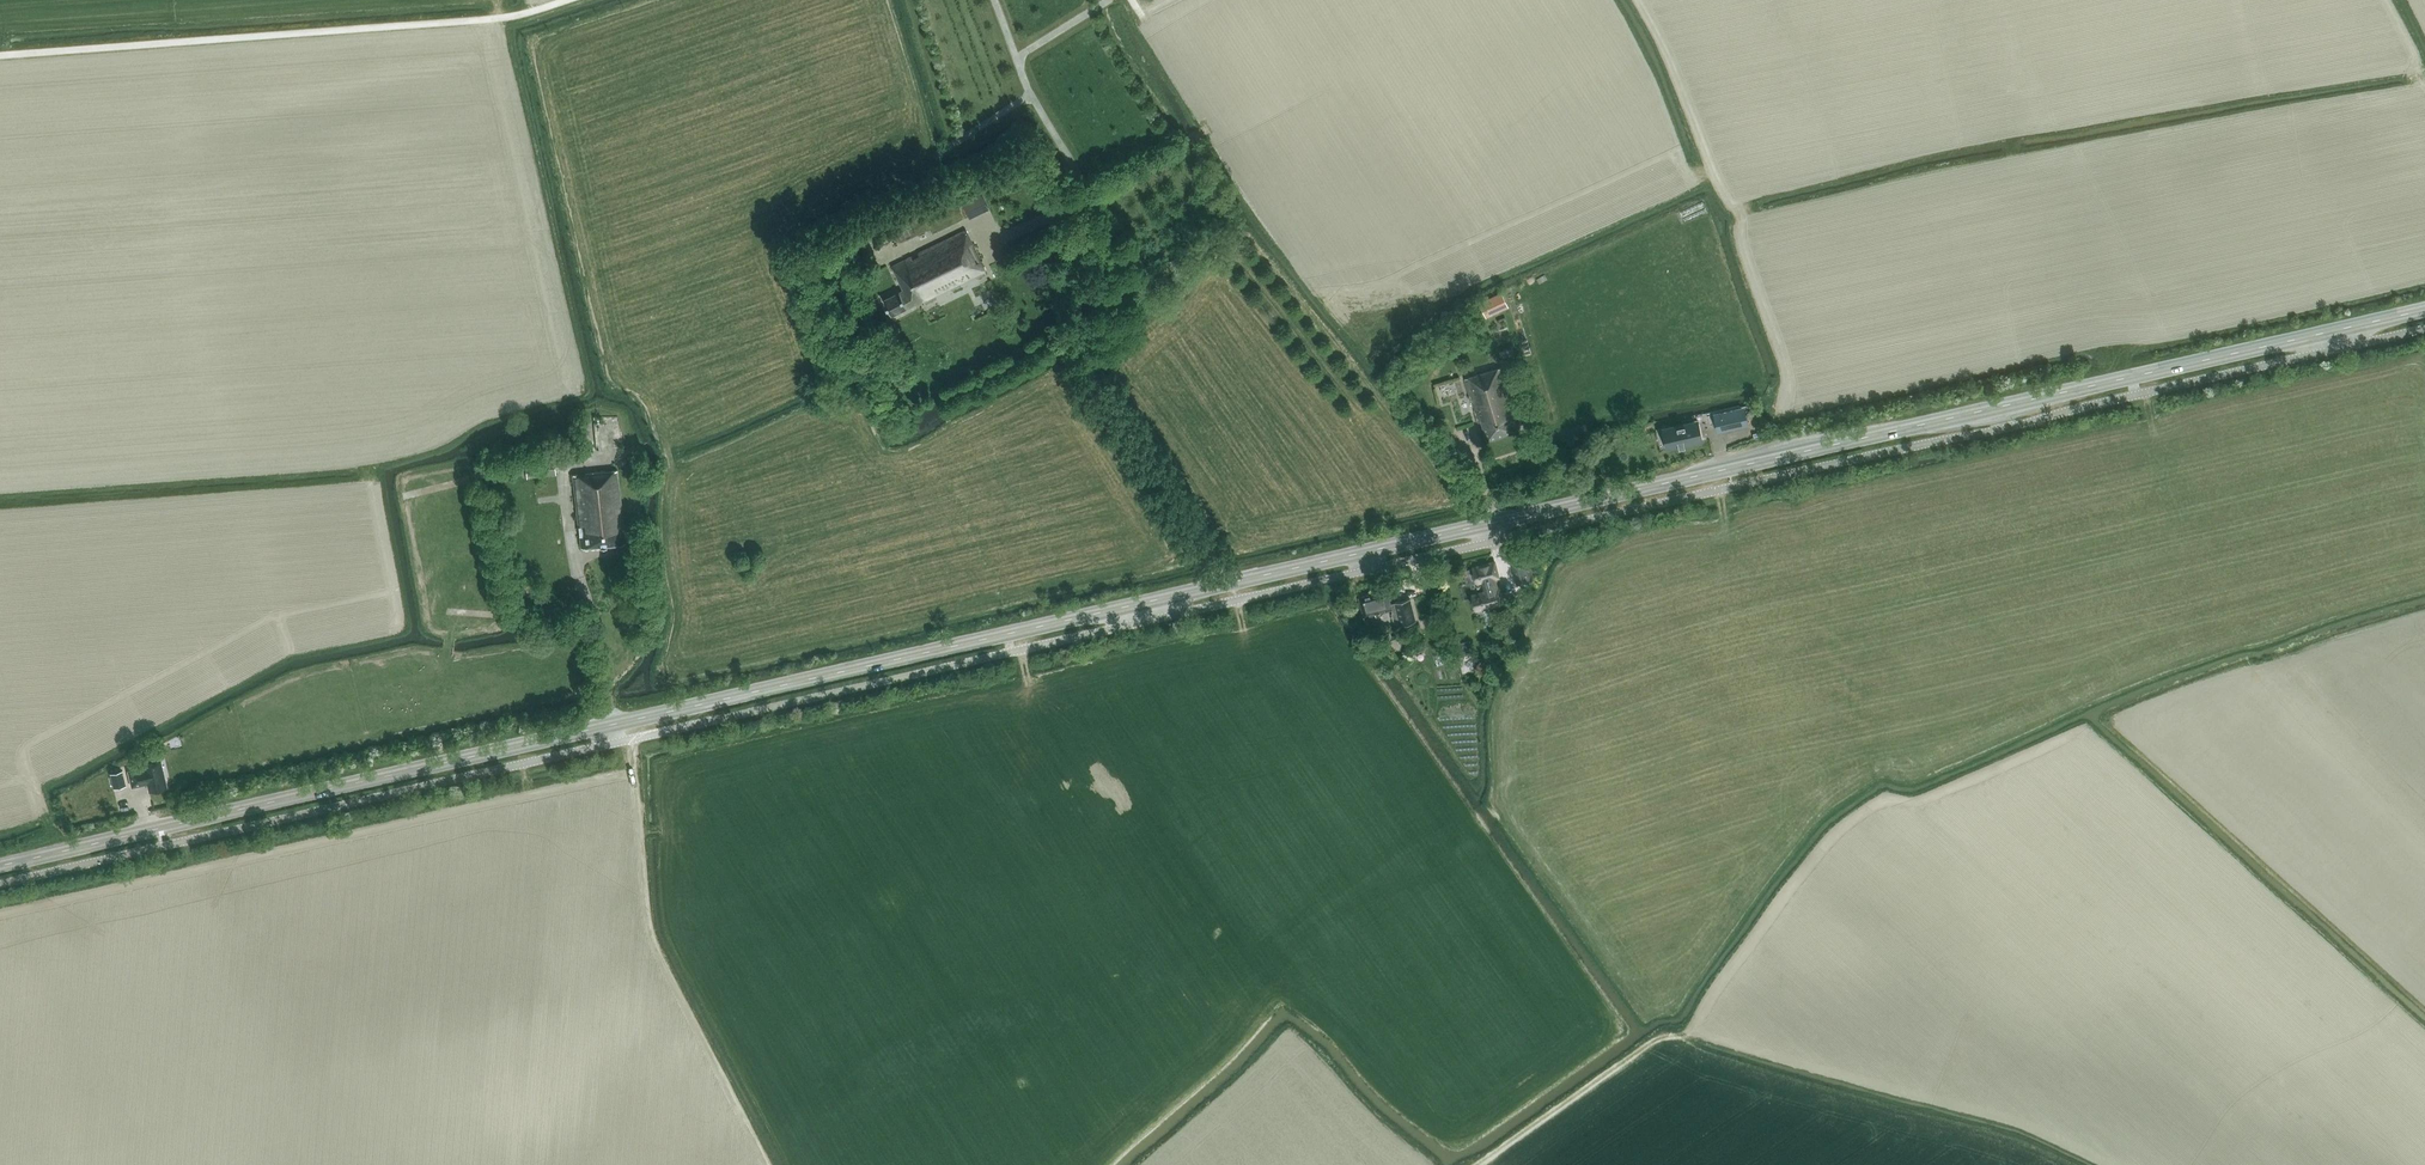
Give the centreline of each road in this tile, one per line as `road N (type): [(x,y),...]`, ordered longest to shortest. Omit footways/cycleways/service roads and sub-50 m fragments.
road 1 (secondary): [(0,866),(2424,310)]
road 2 (track): [(0,56),(489,19),(567,0)]
road 3 (track): [(1685,1037),(1642,1050),(1477,1164)]
road 4 (track): [(1091,196),(1031,95),(995,0)]
road 5 (track): [(449,612),(512,616),(590,604)]

